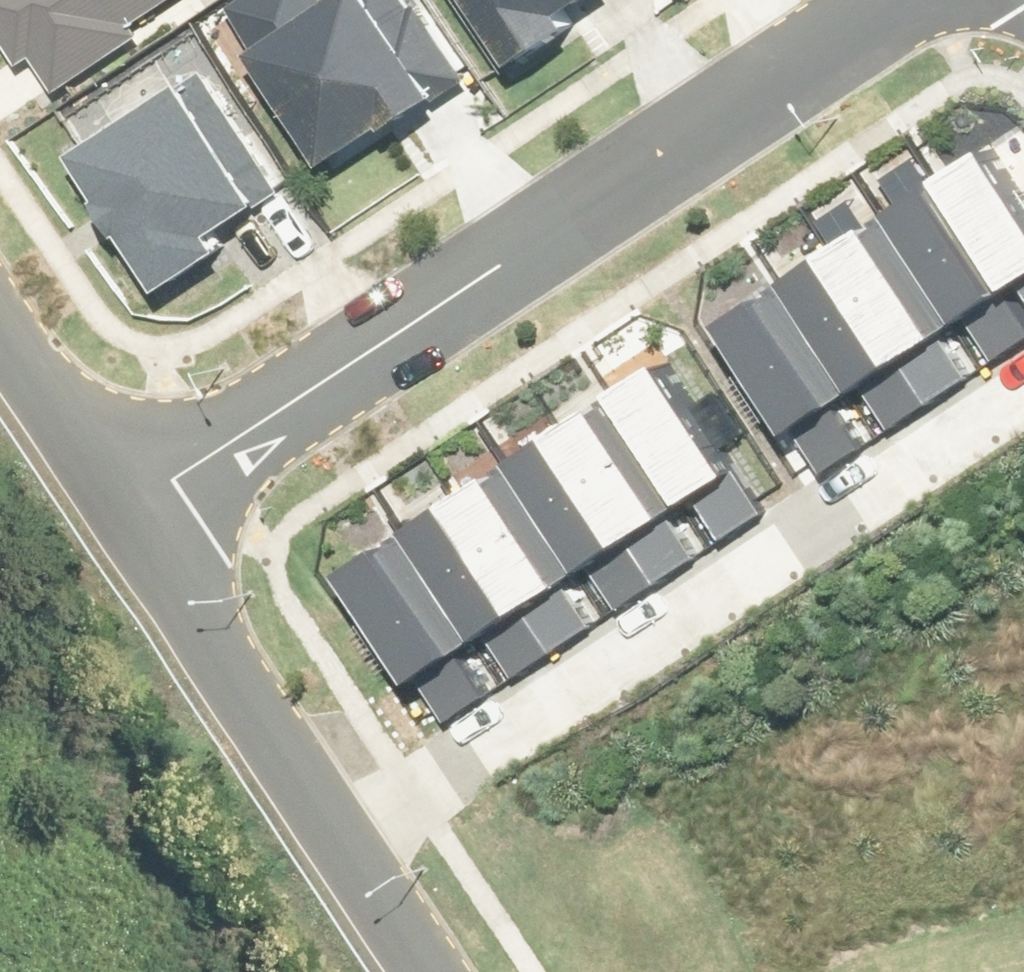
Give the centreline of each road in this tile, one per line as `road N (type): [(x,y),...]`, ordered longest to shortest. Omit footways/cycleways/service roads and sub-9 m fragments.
road 1 (residential): [(128,538),(918,0)]
road 2 (unclassified): [(420,971),(128,538)]
road 3 (unclassified): [(128,538),(0,341)]

